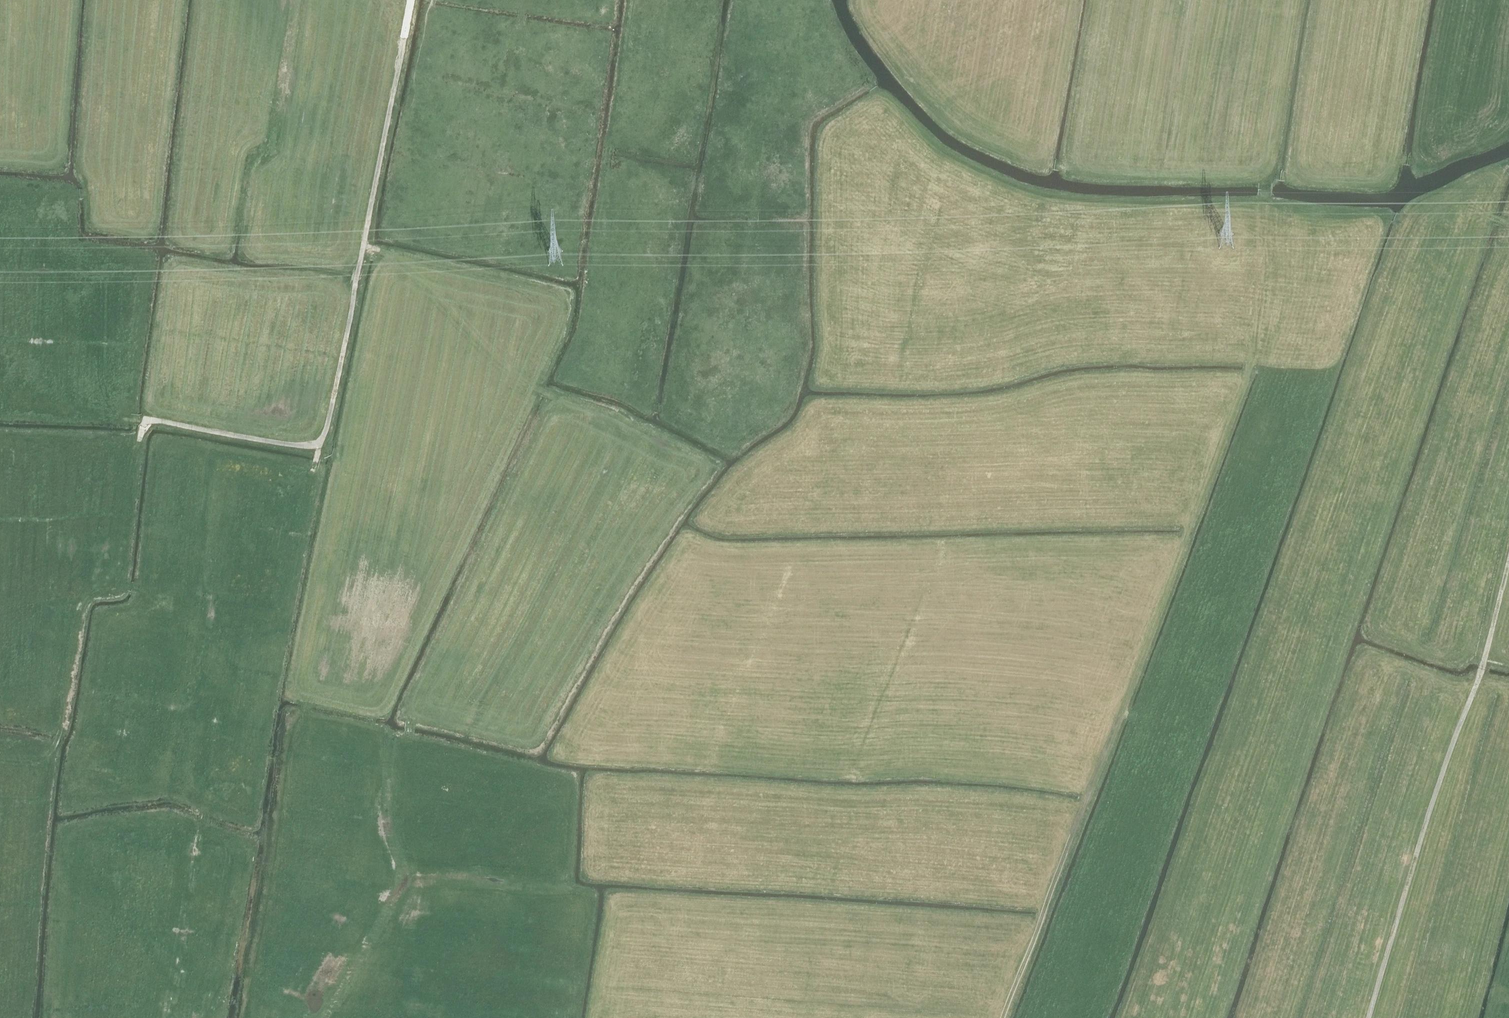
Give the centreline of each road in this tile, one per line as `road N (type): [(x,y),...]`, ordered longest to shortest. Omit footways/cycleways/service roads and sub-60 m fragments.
road 1 (track): [(1508,561),(1482,672),(1368,1017)]

